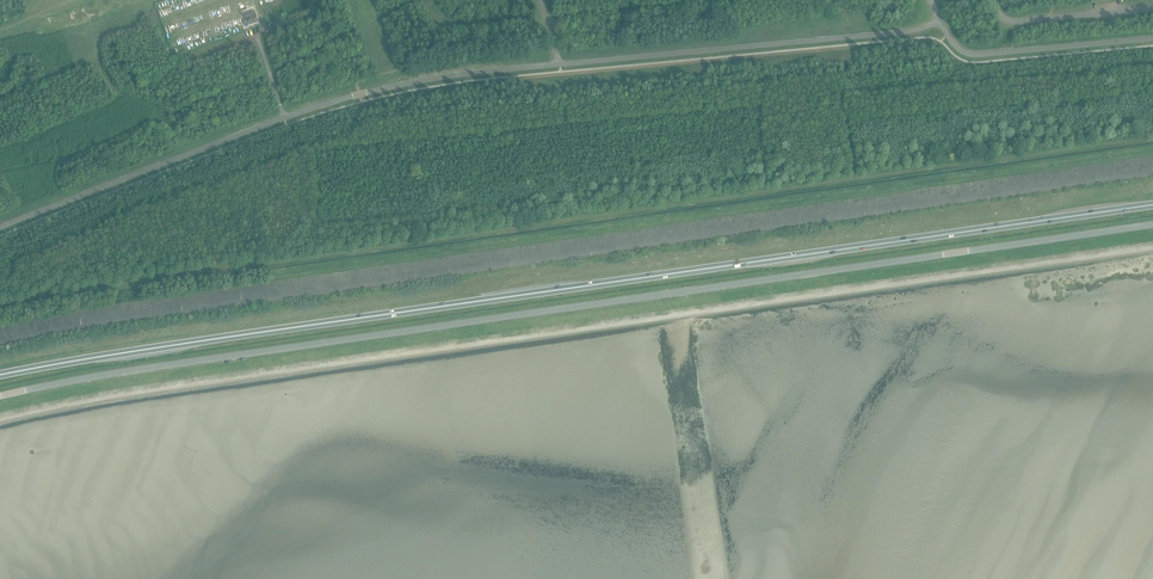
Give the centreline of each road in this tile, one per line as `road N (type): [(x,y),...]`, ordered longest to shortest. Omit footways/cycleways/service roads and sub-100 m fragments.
road 1 (unclassified): [(0,396),(1152,224)]
road 2 (trunk): [(0,375),(1152,205)]
road 3 (unclassified): [(0,227),(284,117),(408,83),(910,31),(939,20)]
road 4 (unclassified): [(939,20),(972,54),(1152,38)]
road 5 (unclassified): [(1152,9),(1012,22),(993,0)]

